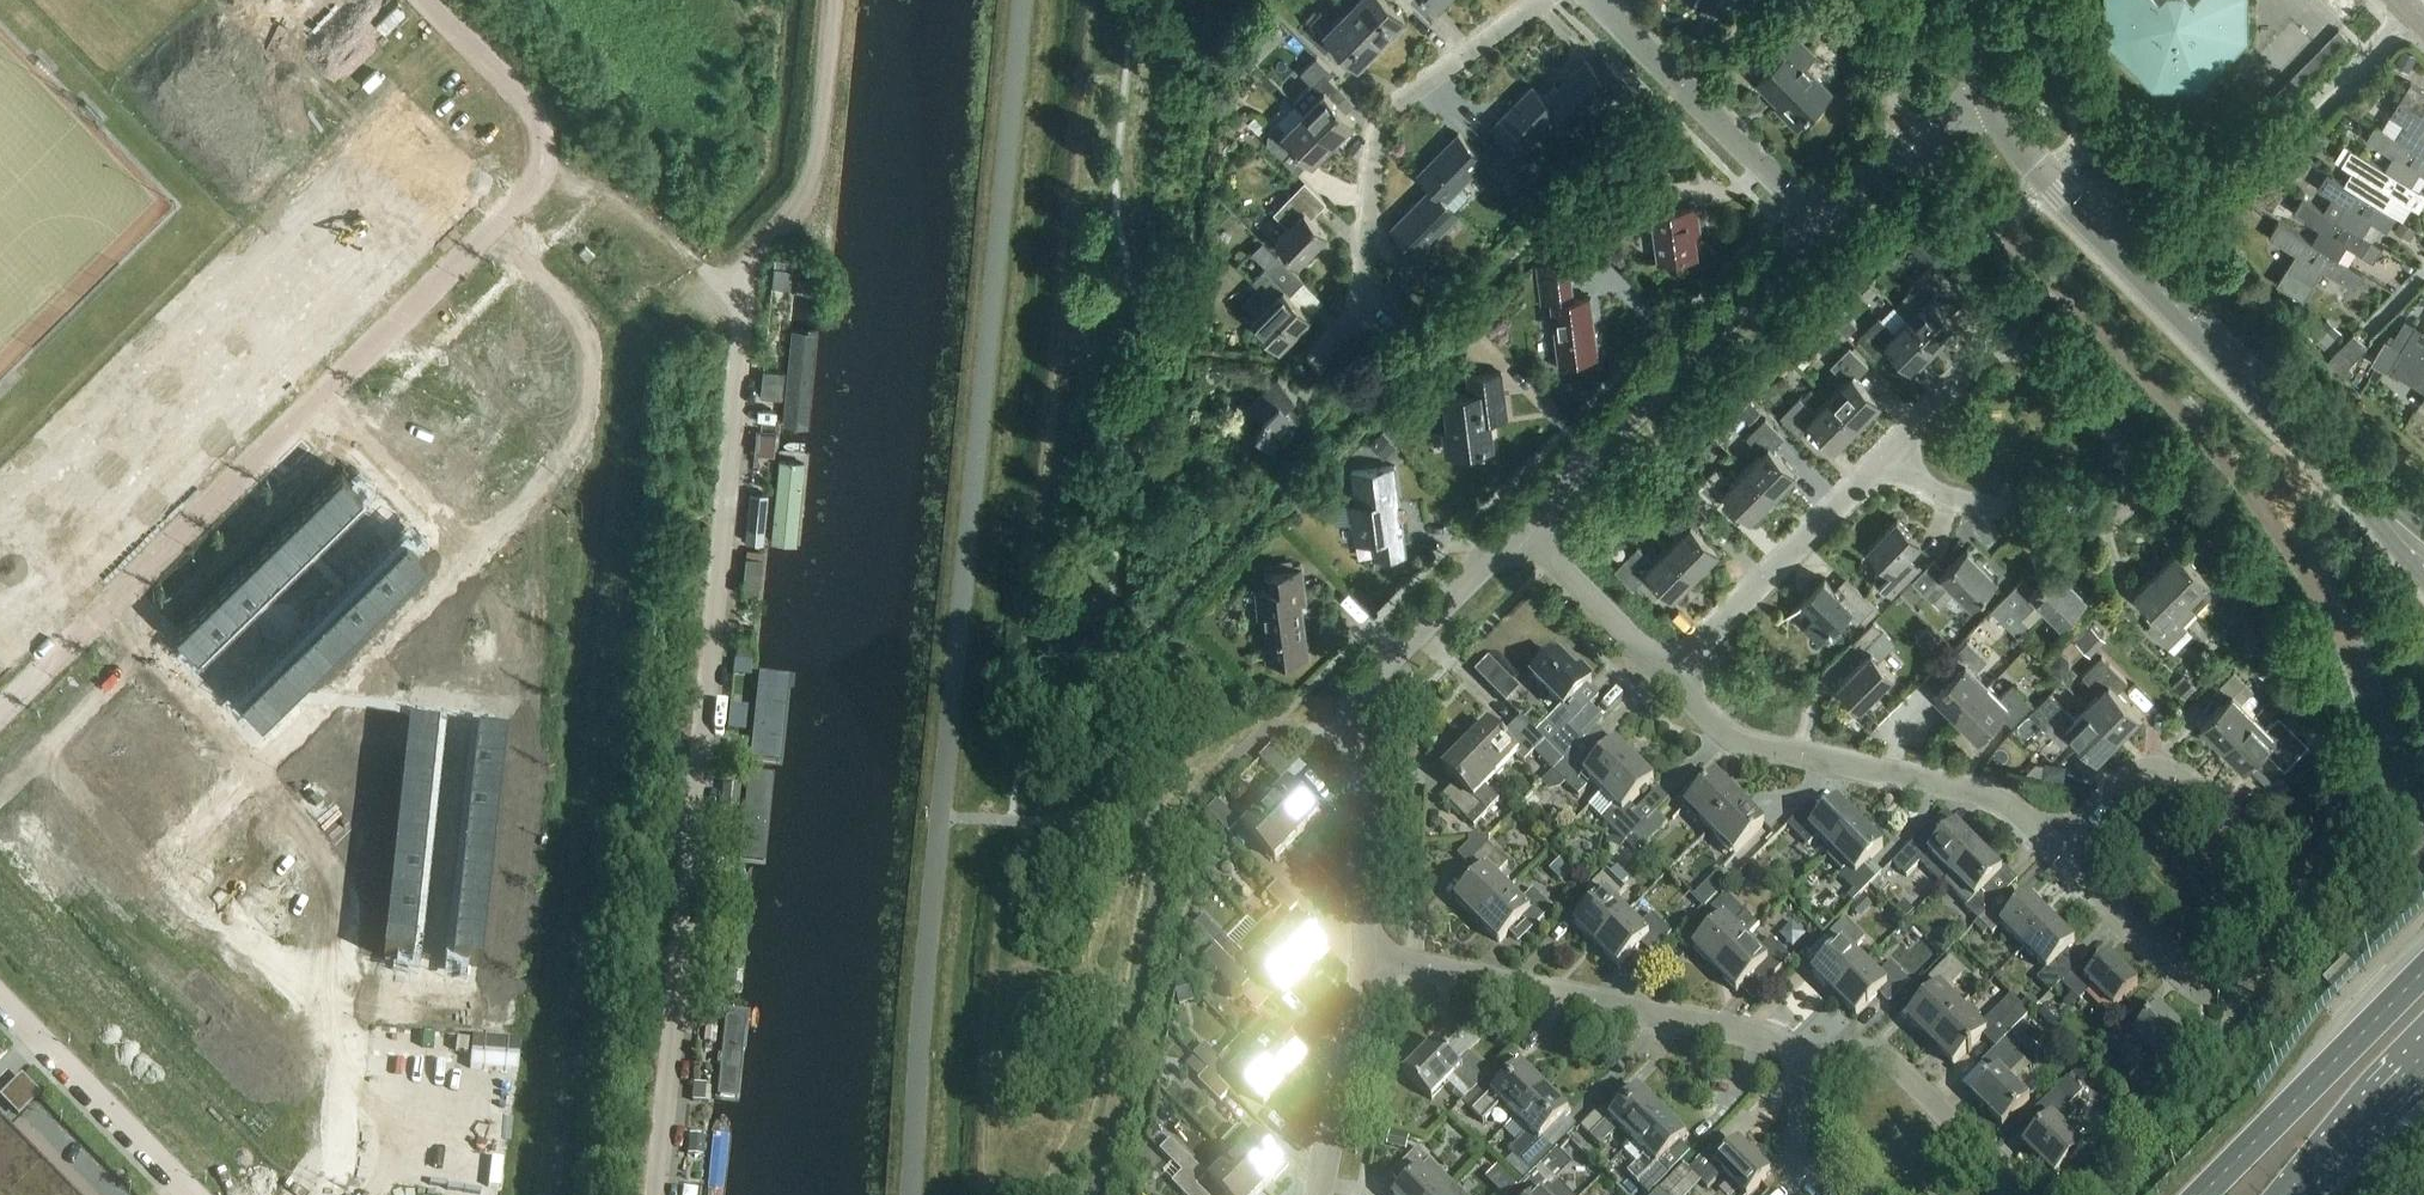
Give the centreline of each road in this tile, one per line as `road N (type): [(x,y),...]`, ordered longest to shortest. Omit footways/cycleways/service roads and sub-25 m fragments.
road 1 (unclassified): [(0,712),(526,195),(540,171),(546,143),(532,108),(425,0)]
road 2 (unclassified): [(727,291),(743,325),(739,386),(656,1194)]
road 3 (residential): [(2055,848),(2191,987),(2237,993),(2293,945),(2301,920),(2287,881),(2183,779),(2147,770),(2115,786)]
road 4 (residential): [(1888,457),(1956,502),(2085,526),(2127,504),(2137,486),(2124,440),(2038,359),(2006,351),(1975,364)]
road 5 (unclassified): [(389,709),(319,710),(200,824),(192,857),(205,891),(305,994),(358,1002)]
road 6 (unclassified): [(2333,464),(2045,178),(1993,105)]
road 7 (residential): [(1369,955),(1352,733),(1361,690),(1521,532)]
road 8 (residential): [(1369,955),(1775,1040),(1816,1068)]
road 9 (residential): [(1543,0),(1385,117),(1375,145),(1361,315),(1329,350)]
road 10 (residential): [(1668,677),(1732,739),(1982,792),(2010,805),(2055,848)]
road 11 (residential): [(1521,532),(1822,224)]
road 12 (track): [(836,0),(811,172),(784,223),(727,291)]
road 13 (residential): [(1598,0),(1822,224)]
road 14 (primary): [(2423,971),(2202,1194)]
road 15 (unclassified): [(389,709),(400,627),(563,464)]
road 16 (residential): [(1668,677),(1888,457)]
road 17 (unclassified): [(358,1002),(389,709)]
road 18 (unclassified): [(192,1194),(0,1000)]
road 19 (residential): [(1321,1194),(1369,955)]
road 20 (residential): [(2012,1194),(2005,1175),(1887,1058),(1846,1053)]
road 21 (residential): [(1822,224),(1911,137),(1993,105)]
road 22 (residential): [(1521,532),(1668,677)]
road 23 (primary): [(2285,1194),(2423,1055)]
road 24 (unclassified): [(335,1194),(358,1002)]
road 25 (unclassified): [(2333,464),(2423,578)]
road 26 (residential): [(1816,1068),(1799,1167),(1824,1194)]
road 27 (residential): [(1975,364),(1888,457)]

